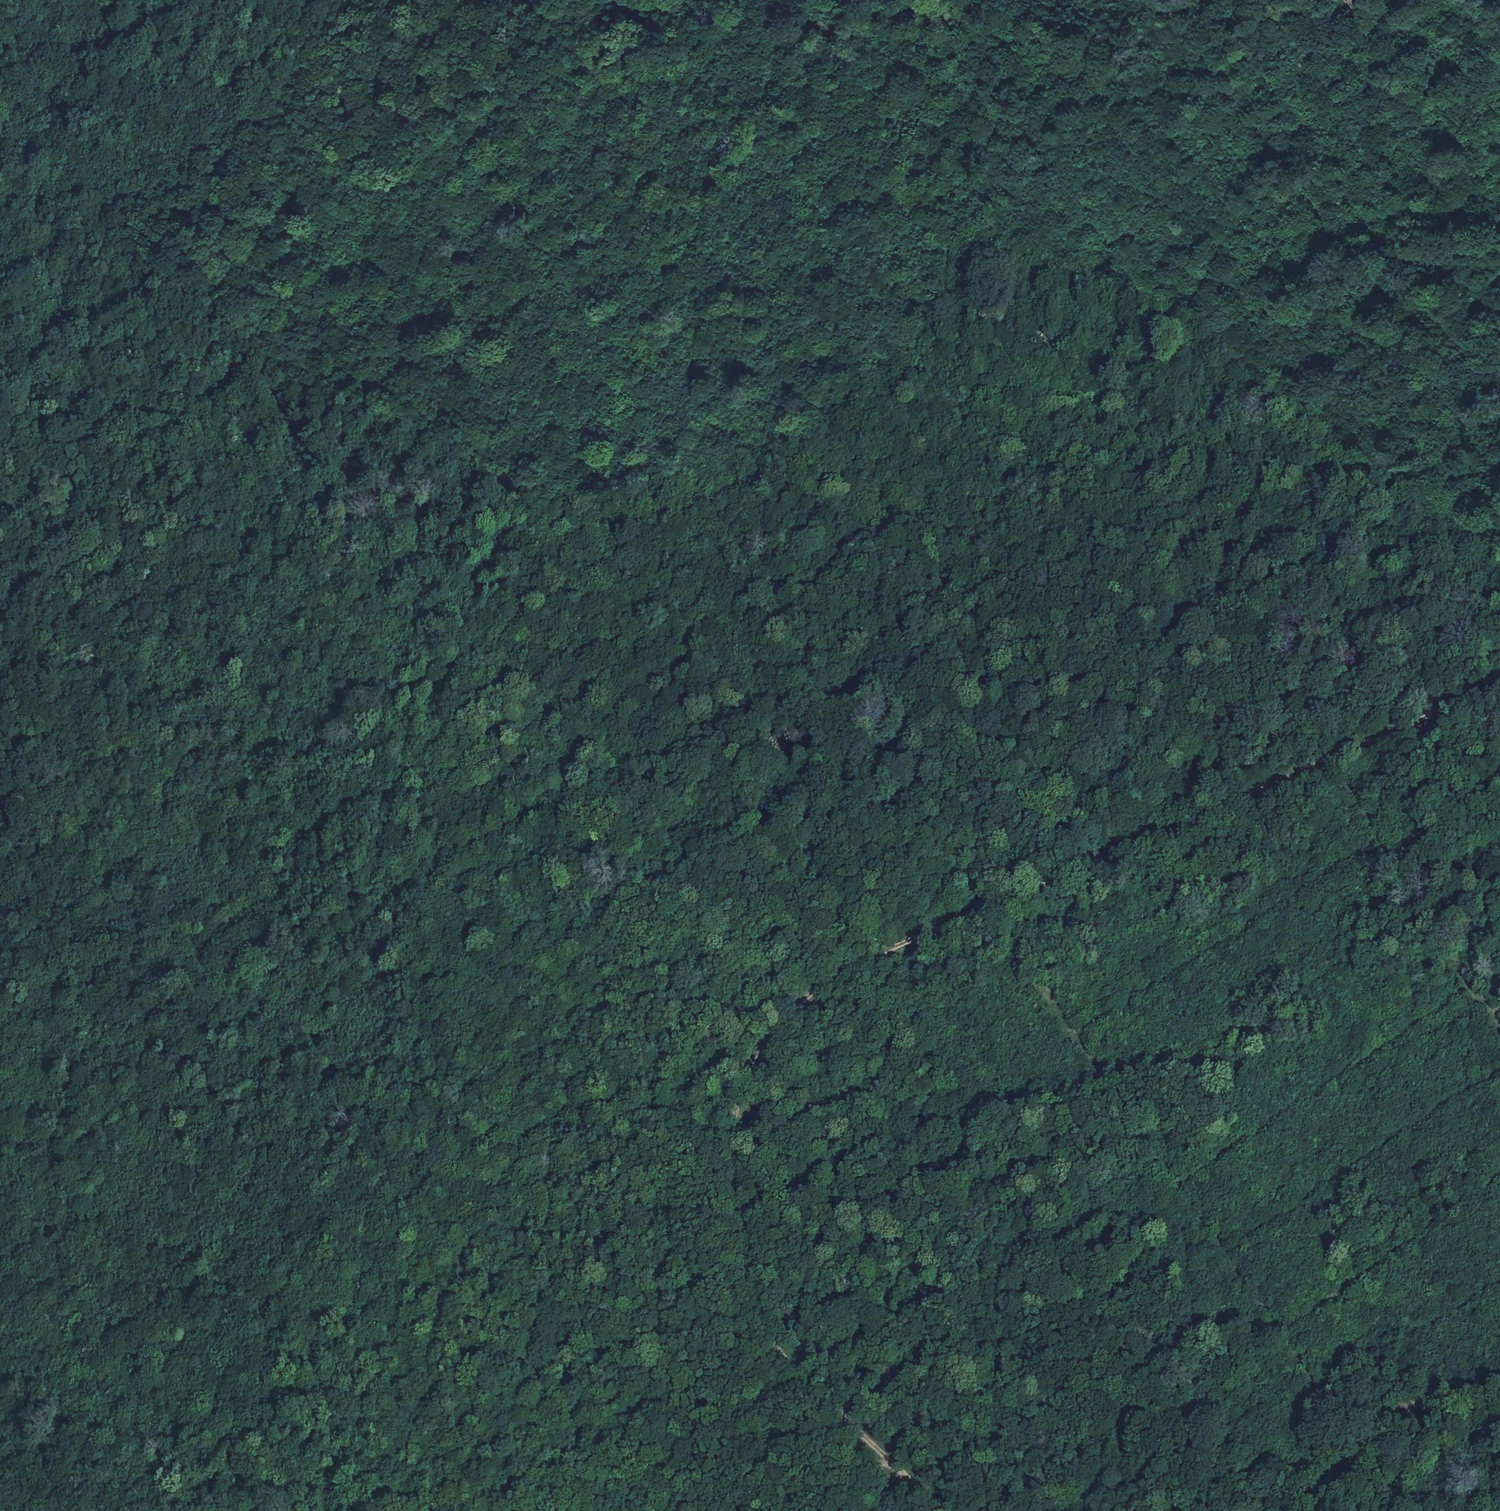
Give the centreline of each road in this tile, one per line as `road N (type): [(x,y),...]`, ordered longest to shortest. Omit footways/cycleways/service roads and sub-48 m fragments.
road 1 (track): [(709,485),(1029,324),(1298,158),(1499,60)]
road 2 (track): [(1001,900),(858,969),(799,1012),(736,1103),(733,1163),(760,1309),(791,1360),(906,1479)]
road 3 (track): [(1499,682),(1001,900)]

